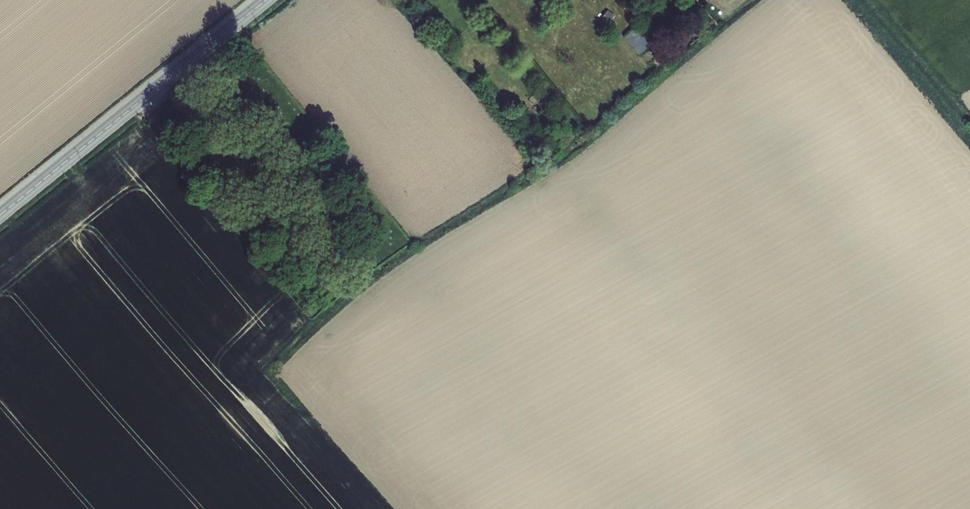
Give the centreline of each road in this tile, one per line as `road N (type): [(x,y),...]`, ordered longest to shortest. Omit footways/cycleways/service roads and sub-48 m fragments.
road 1 (secondary): [(265,0),(0,214)]

